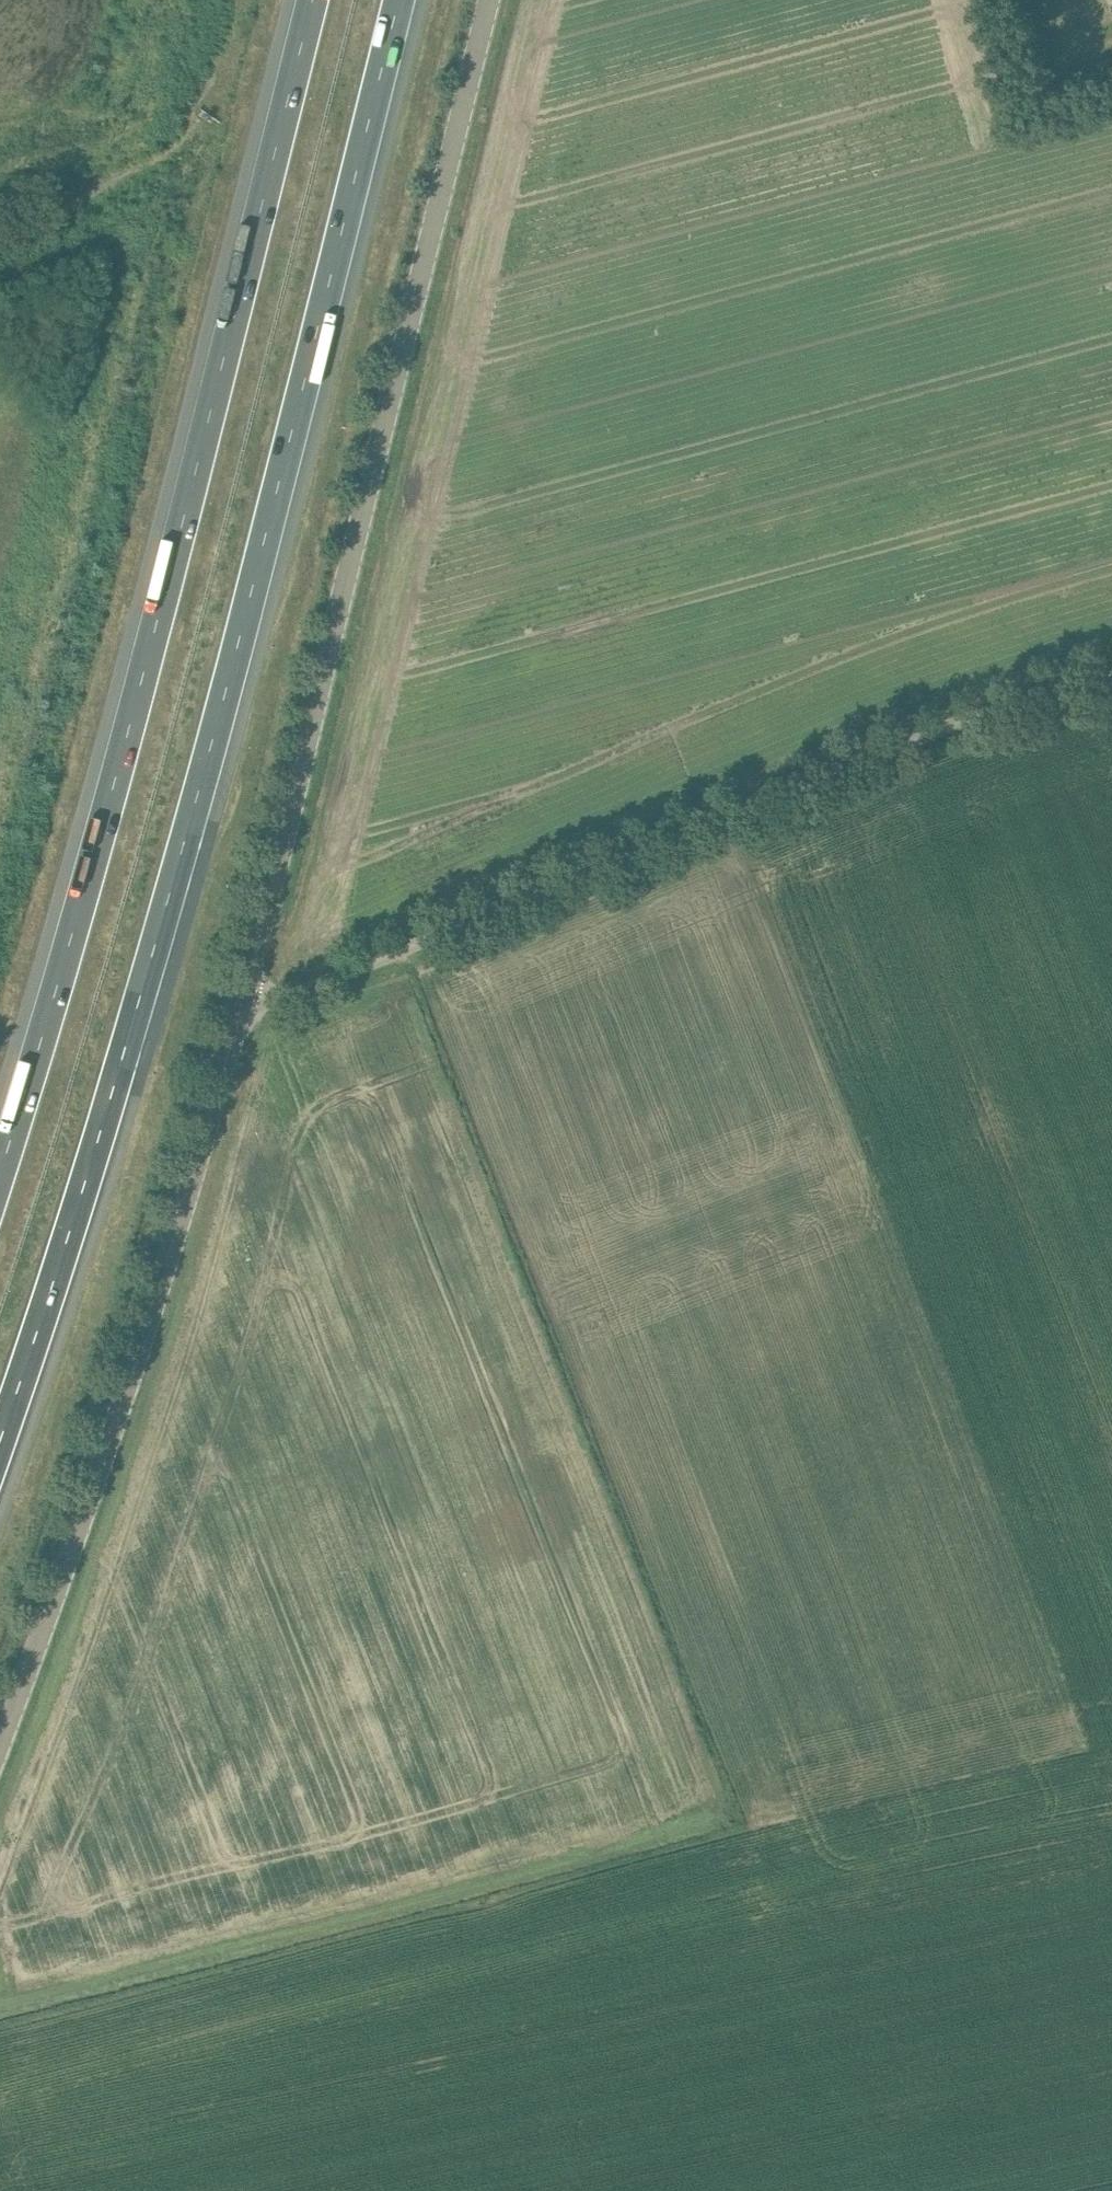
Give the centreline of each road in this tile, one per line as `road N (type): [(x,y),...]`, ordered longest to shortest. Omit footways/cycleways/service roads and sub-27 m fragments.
road 1 (motorway): [(0,1432),(66,1240),(396,0)]
road 2 (motorway): [(302,0),(155,591),(0,1131)]
road 3 (unclassified): [(247,990),(487,0)]
road 4 (unclassified): [(247,990),(280,997),(308,987),(934,730),(1111,673)]
road 5 (unclassified): [(0,1748),(78,1537),(247,990)]
road 6 (track): [(0,236),(72,197),(186,104)]

